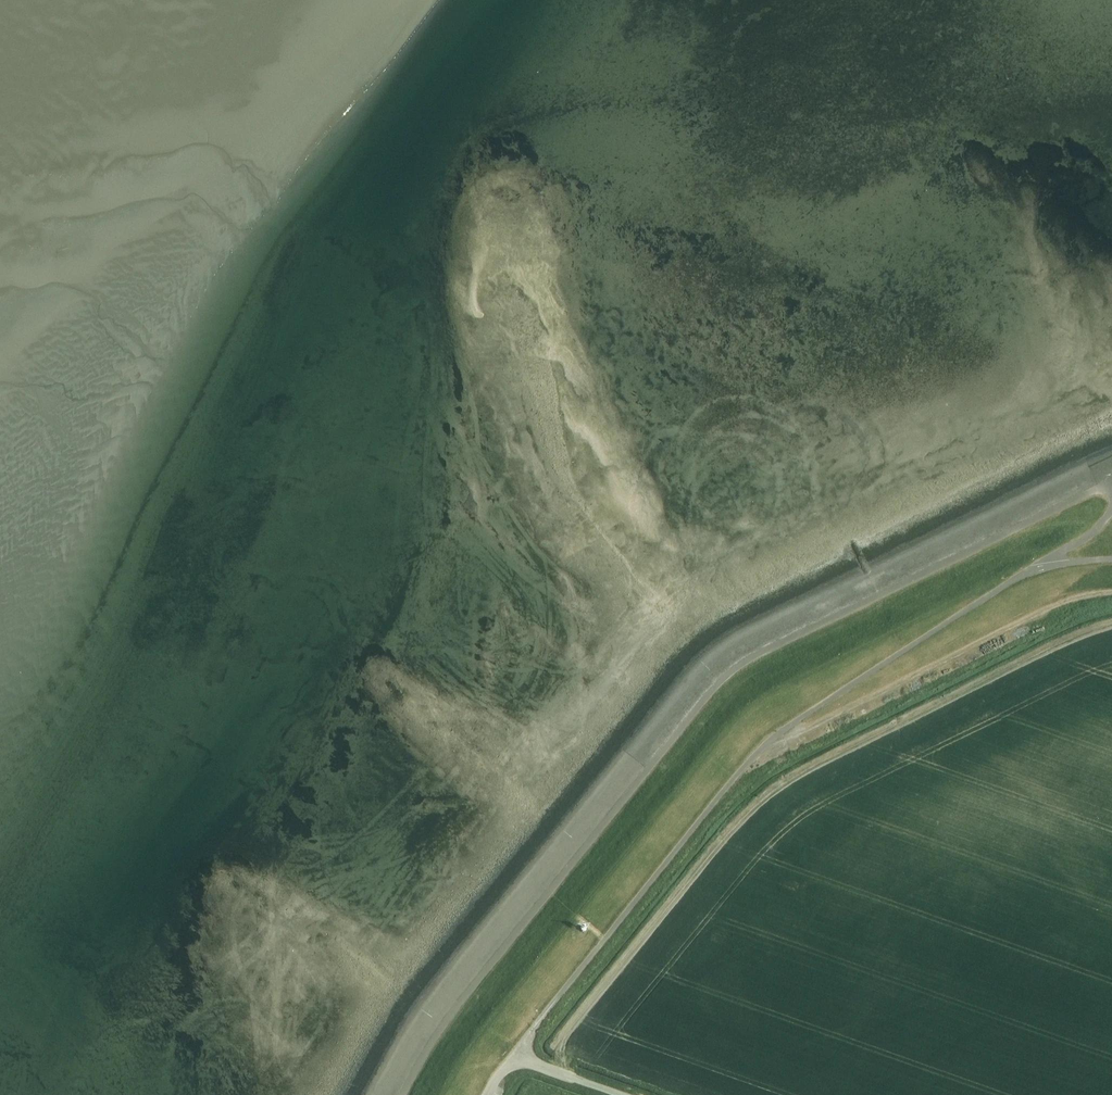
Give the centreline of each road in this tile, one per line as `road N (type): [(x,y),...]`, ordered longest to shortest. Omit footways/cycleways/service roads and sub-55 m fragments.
road 1 (unclassified): [(514,1056),(752,760),(1052,607),(1111,592)]

